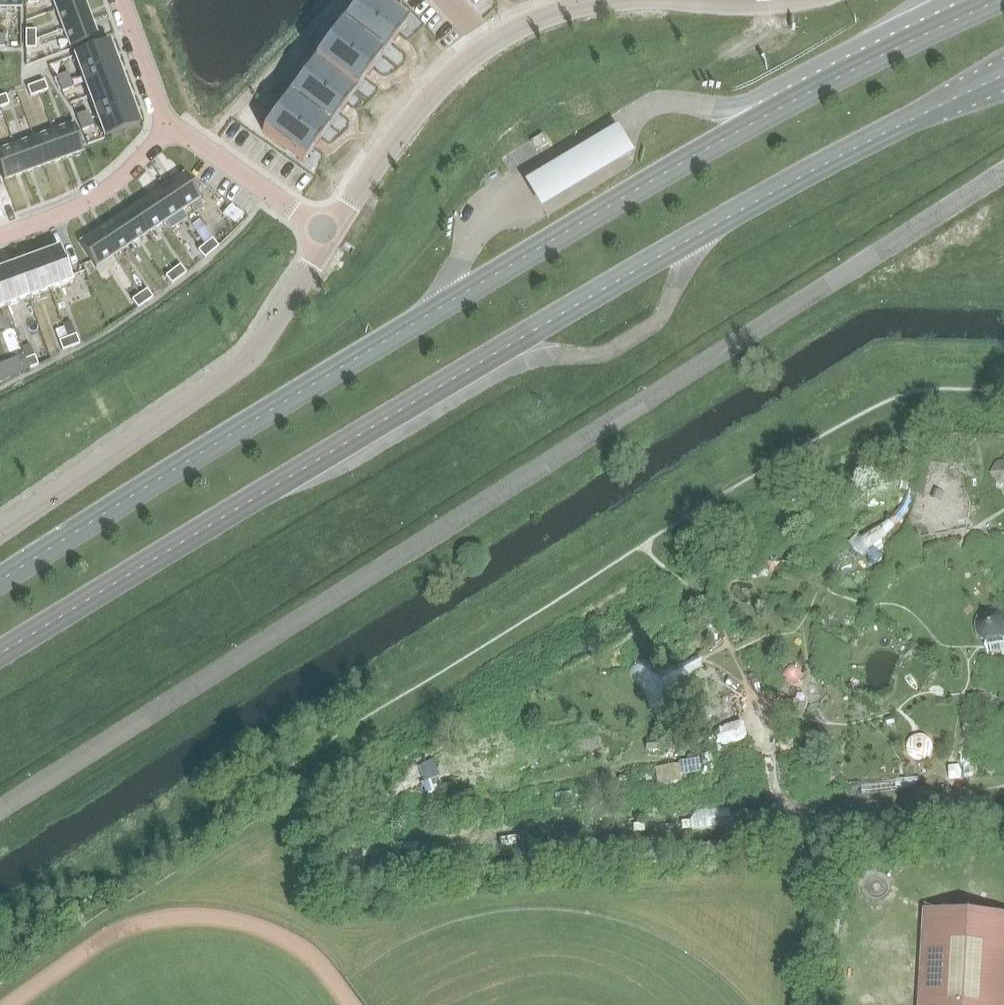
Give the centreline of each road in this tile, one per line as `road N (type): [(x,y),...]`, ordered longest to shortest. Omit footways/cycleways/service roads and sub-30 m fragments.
road 1 (unclassified): [(0,809),(1003,171)]
road 2 (primary): [(0,655),(623,277),(1003,75)]
road 3 (primary): [(444,305),(0,582)]
road 4 (tertiary): [(0,531),(238,367),(332,233)]
road 5 (primary): [(787,104),(444,305)]
road 6 (tertiary): [(332,233),(408,119),(470,56),(545,15),(607,0)]
road 7 (track): [(1003,789),(792,809),(773,784),(761,725)]
road 8 (primary): [(1003,0),(787,104)]
road 9 (residential): [(0,236),(94,198),(169,125)]
road 10 (residential): [(332,233),(169,125)]
road 11 (residential): [(169,125),(123,0)]

